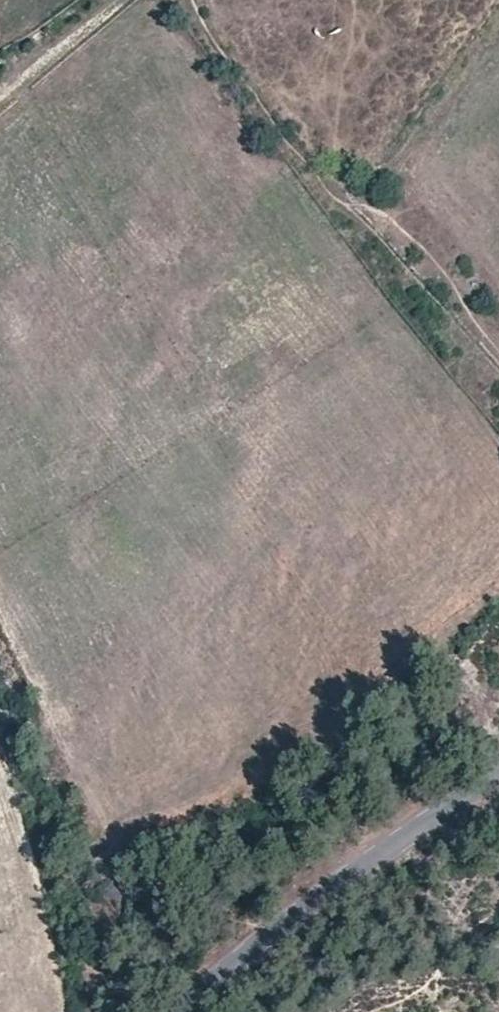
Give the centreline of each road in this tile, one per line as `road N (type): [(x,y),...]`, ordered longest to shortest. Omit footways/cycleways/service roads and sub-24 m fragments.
road 1 (track): [(202,0),(212,51),(324,175),(439,253),(498,345)]
road 2 (tertiary): [(178,1011),(342,879),(498,767)]

